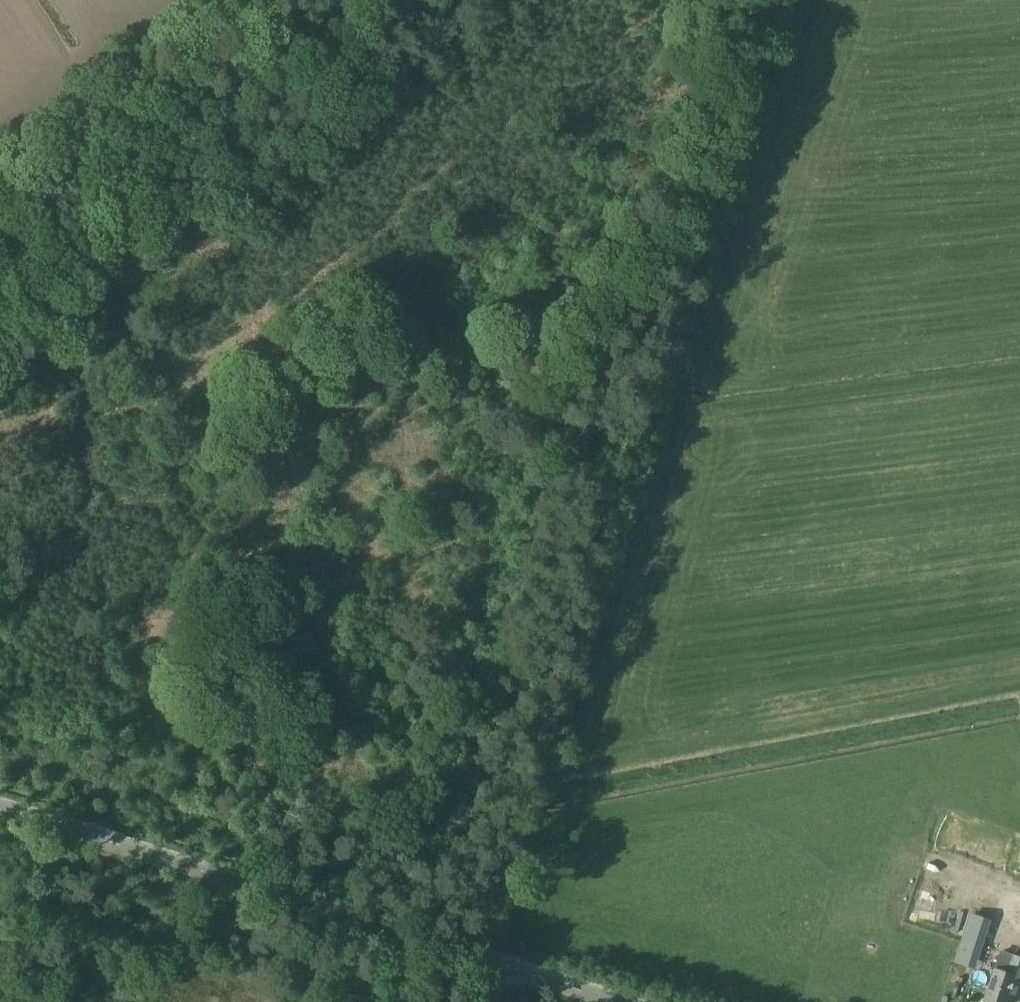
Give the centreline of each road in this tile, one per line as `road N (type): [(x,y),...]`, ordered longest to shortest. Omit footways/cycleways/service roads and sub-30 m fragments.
road 1 (tertiary): [(616,1001),(0,802)]
road 2 (unclassified): [(0,273),(364,0)]

